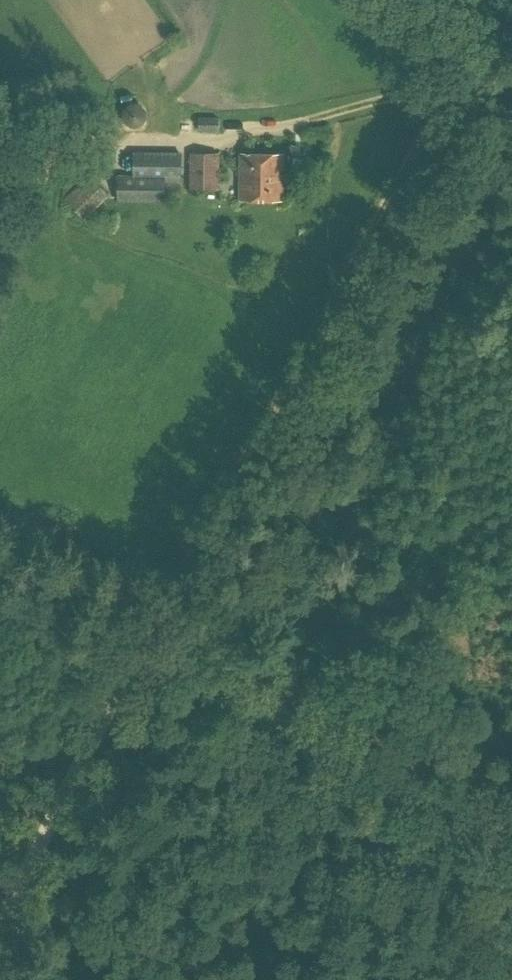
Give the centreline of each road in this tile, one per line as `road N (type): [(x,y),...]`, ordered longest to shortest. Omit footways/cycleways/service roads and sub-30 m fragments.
road 1 (track): [(410,0),(457,64),(465,103),(453,152),(154,625),(134,673)]
road 2 (track): [(134,673),(194,667),(511,833)]
road 3 (track): [(0,917),(134,673)]

